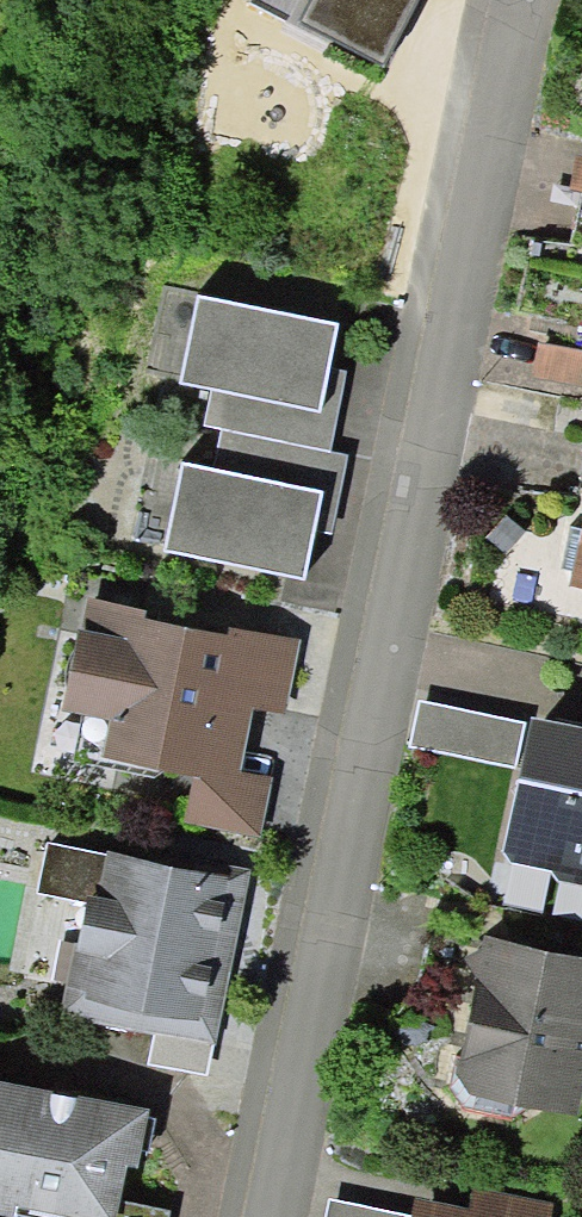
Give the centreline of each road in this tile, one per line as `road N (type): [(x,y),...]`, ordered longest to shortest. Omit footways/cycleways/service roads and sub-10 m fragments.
road 1 (residential): [(262,1216),(388,646),(509,35),(522,0)]

